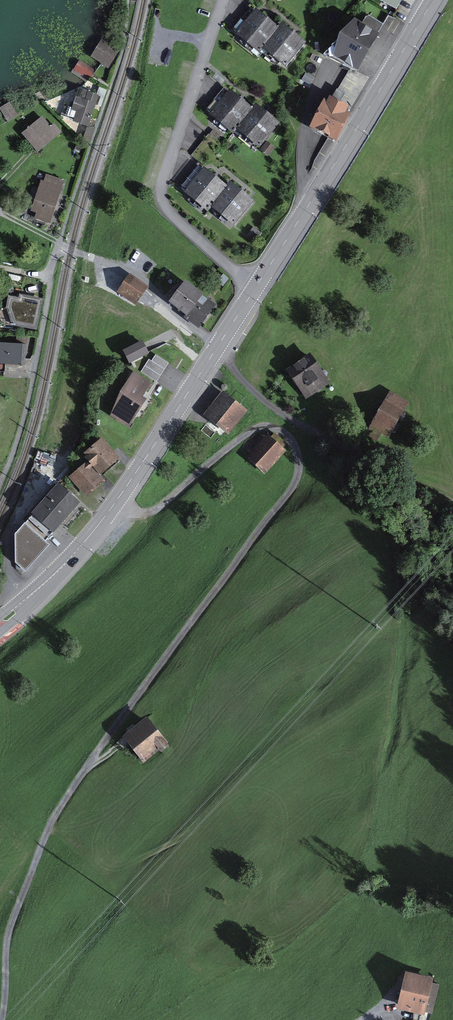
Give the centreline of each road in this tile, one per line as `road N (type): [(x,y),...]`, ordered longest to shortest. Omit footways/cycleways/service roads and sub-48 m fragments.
road 1 (trunk): [(452,824),(167,864),(0,901)]
road 2 (primary): [(218,347),(93,532),(0,622)]
road 3 (residential): [(258,288),(172,214),(159,191),(221,0)]
road 4 (primary): [(431,0),(258,288)]
road 5 (residential): [(218,347),(173,315),(135,269),(61,241)]

